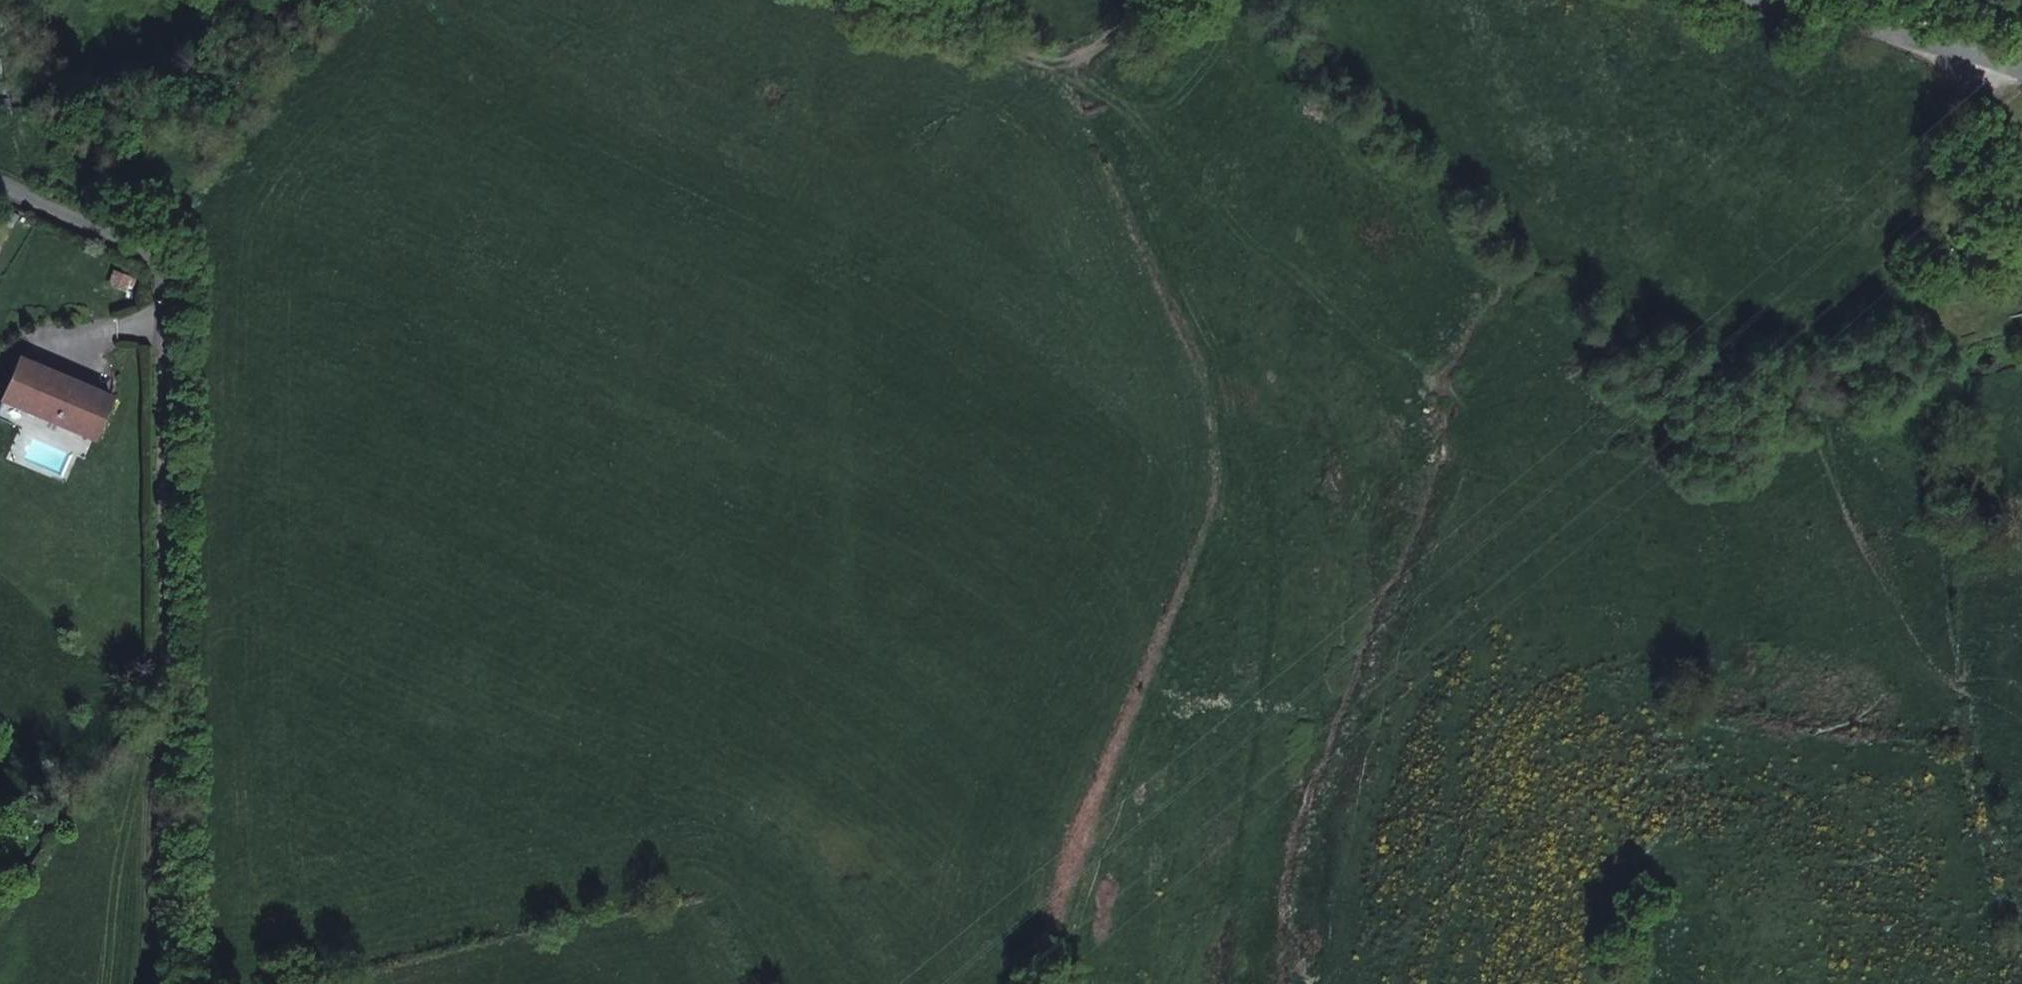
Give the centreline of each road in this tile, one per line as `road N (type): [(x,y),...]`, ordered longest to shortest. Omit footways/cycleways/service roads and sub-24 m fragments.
road 1 (track): [(169,983),(159,281),(127,241)]
road 2 (unclassified): [(2021,61),(1996,44),(1750,0)]
road 3 (track): [(924,0),(1072,55),(1123,0)]

